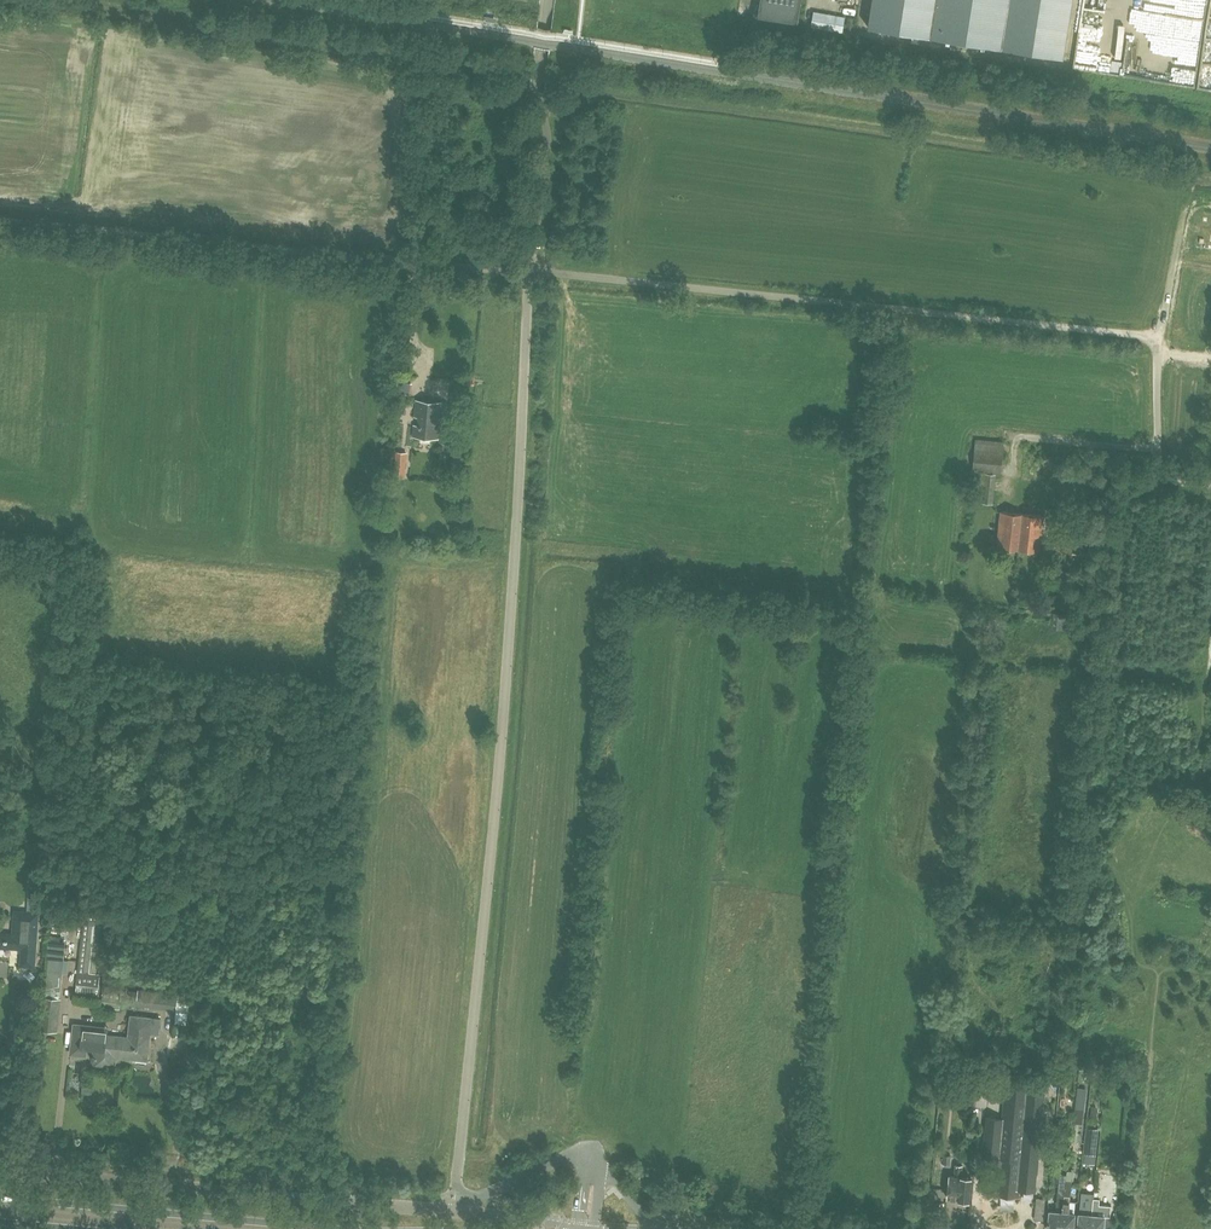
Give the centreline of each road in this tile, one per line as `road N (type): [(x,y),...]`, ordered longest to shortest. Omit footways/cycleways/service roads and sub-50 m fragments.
road 1 (unclassified): [(502,1033),(526,1014),(892,1049),(934,1050),(958,1038),(984,992),(1005,746),(992,713),(945,698)]
road 2 (unclassified): [(1157,449),(1156,338),(531,274)]
road 3 (unclassified): [(0,643),(507,686)]
road 4 (unclassified): [(454,1211),(0,1170)]
road 5 (unclassified): [(509,651),(945,698)]
road 6 (track): [(425,263),(0,221)]
road 7 (unclassified): [(509,651),(531,274)]
road 8 (unclassified): [(502,1033),(479,975),(507,686)]
road 9 (secondary): [(335,1228),(0,1198)]
road 10 (track): [(941,1053),(924,1228)]
road 11 (track): [(1200,170),(1156,338)]
road 12 (unclassified): [(594,1161),(576,1110),(502,1033)]
road 13 (unclassified): [(594,1161),(560,1160),(454,1211)]
road 14 (unclassified): [(1157,449),(1012,436)]

